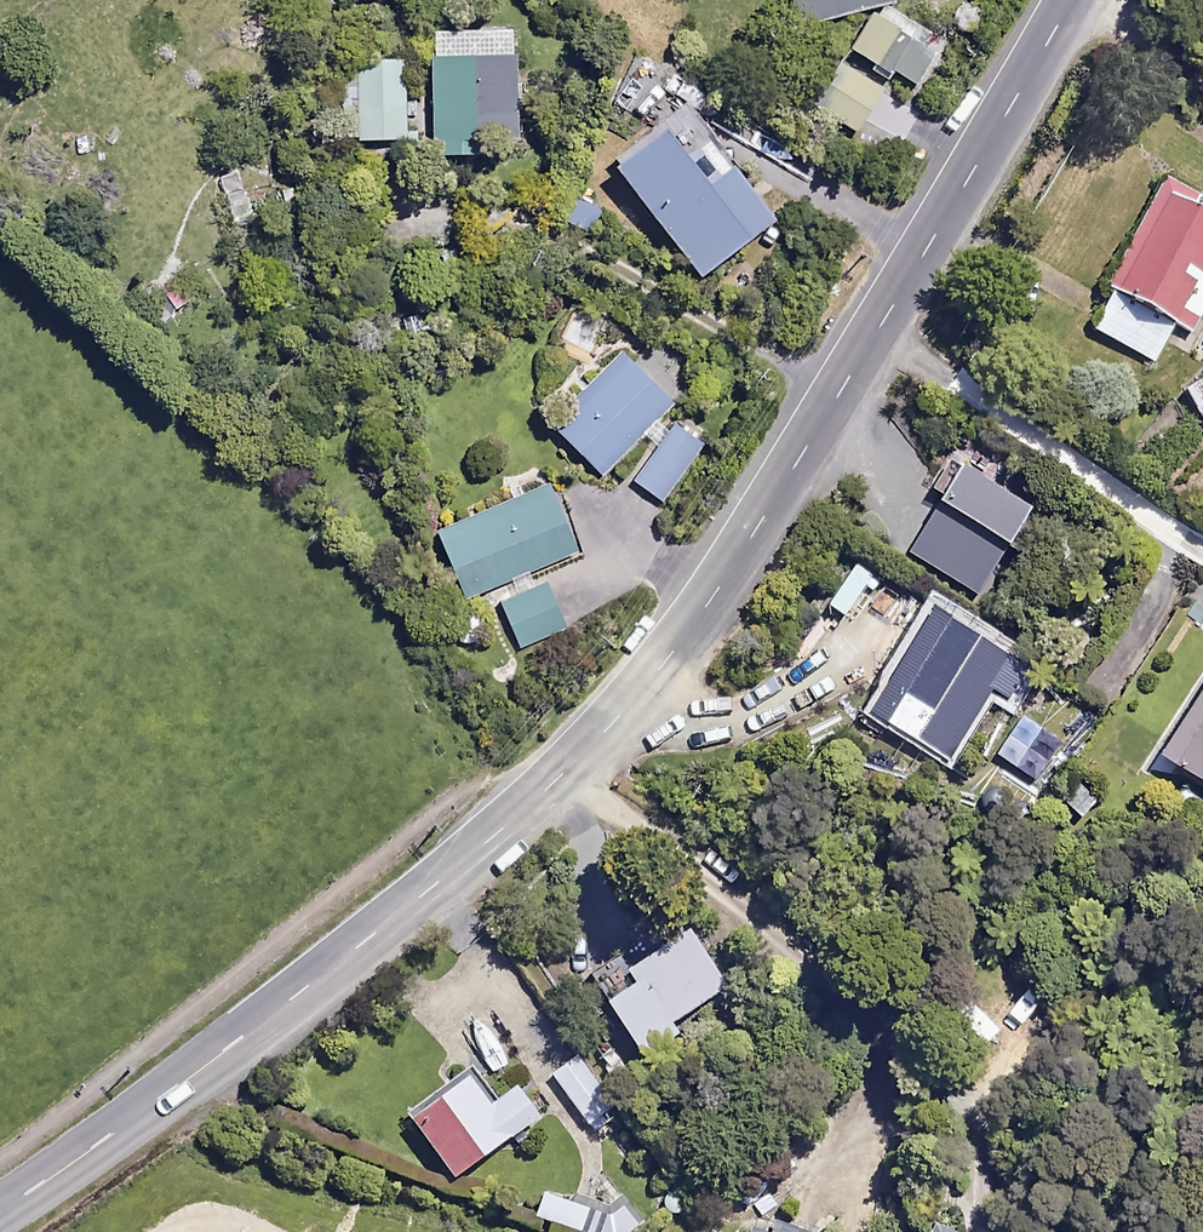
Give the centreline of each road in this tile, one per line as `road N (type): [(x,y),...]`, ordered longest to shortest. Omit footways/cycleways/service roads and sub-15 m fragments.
road 1 (tertiary): [(1071,0),(846,387),(669,660),(558,783),(327,973),(0,1212)]

